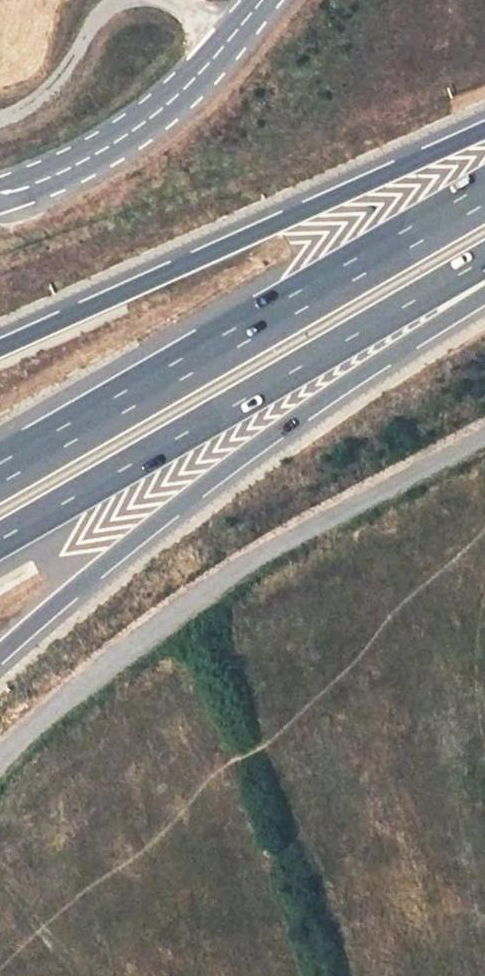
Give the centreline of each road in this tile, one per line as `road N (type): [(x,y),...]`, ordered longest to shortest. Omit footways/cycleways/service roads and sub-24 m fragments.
road 1 (motorway): [(0,667),(188,499),(484,287)]
road 2 (unclassified): [(0,776),(38,732),(257,541),(484,431)]
road 3 (motorway): [(0,545),(484,254)]
road 4 (motorway): [(484,190),(0,464)]
road 5 (motorway): [(484,126),(0,347)]
road 6 (tertiary): [(0,199),(69,177),(167,116),(275,0)]
road 7 (track): [(117,0),(93,23),(73,74),(49,99),(0,121)]

